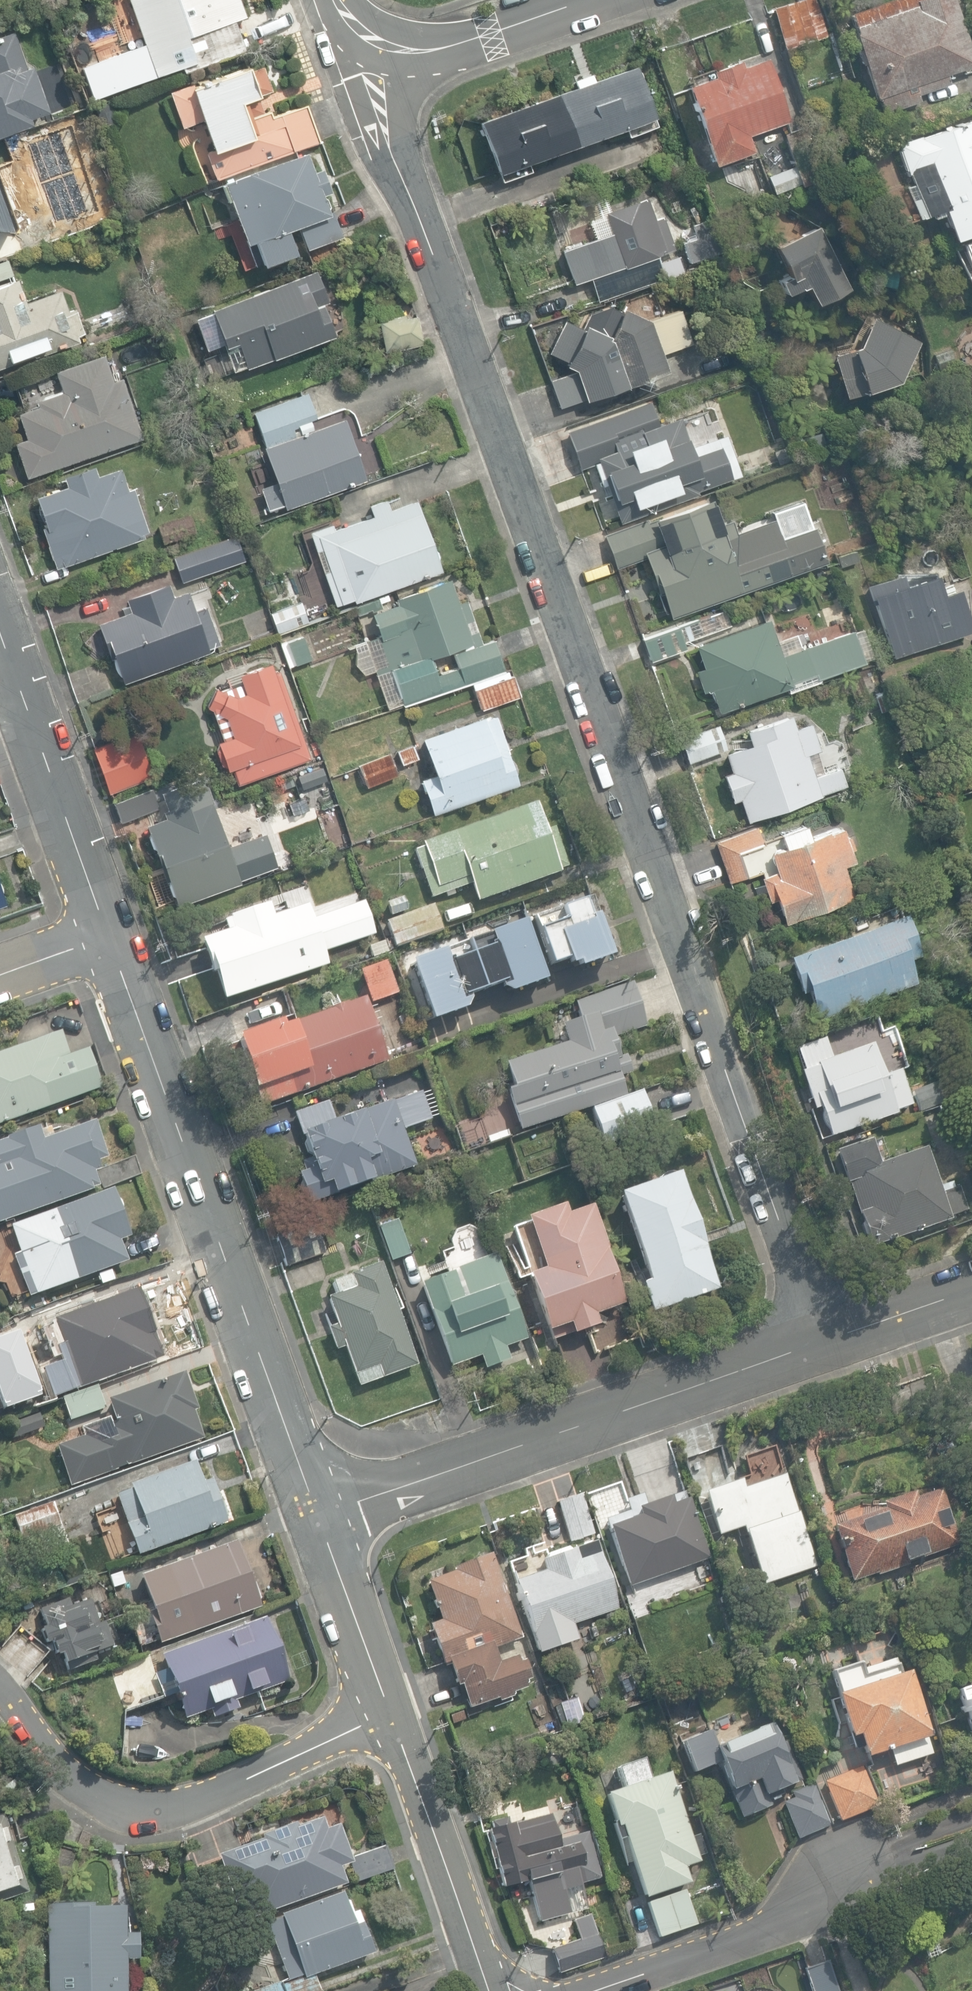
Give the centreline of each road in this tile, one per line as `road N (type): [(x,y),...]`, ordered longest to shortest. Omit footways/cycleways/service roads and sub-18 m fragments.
road 1 (residential): [(837,1345),(389,144),(378,96),(388,46)]
road 2 (residential): [(106,935),(326,1519)]
road 3 (residential): [(837,1345),(326,1519)]
road 4 (residential): [(400,1730),(144,1811),(65,1757),(0,1692)]
road 5 (residential): [(589,1990),(725,1948),(907,1839)]
road 6 (residential): [(0,640),(106,935)]
road 7 (residential): [(400,1730),(498,1990)]
road 8 (residential): [(326,1519),(400,1730)]
road 9 (residential): [(584,0),(418,52),(388,46)]
road 10 (residential): [(971,1299),(837,1345)]

